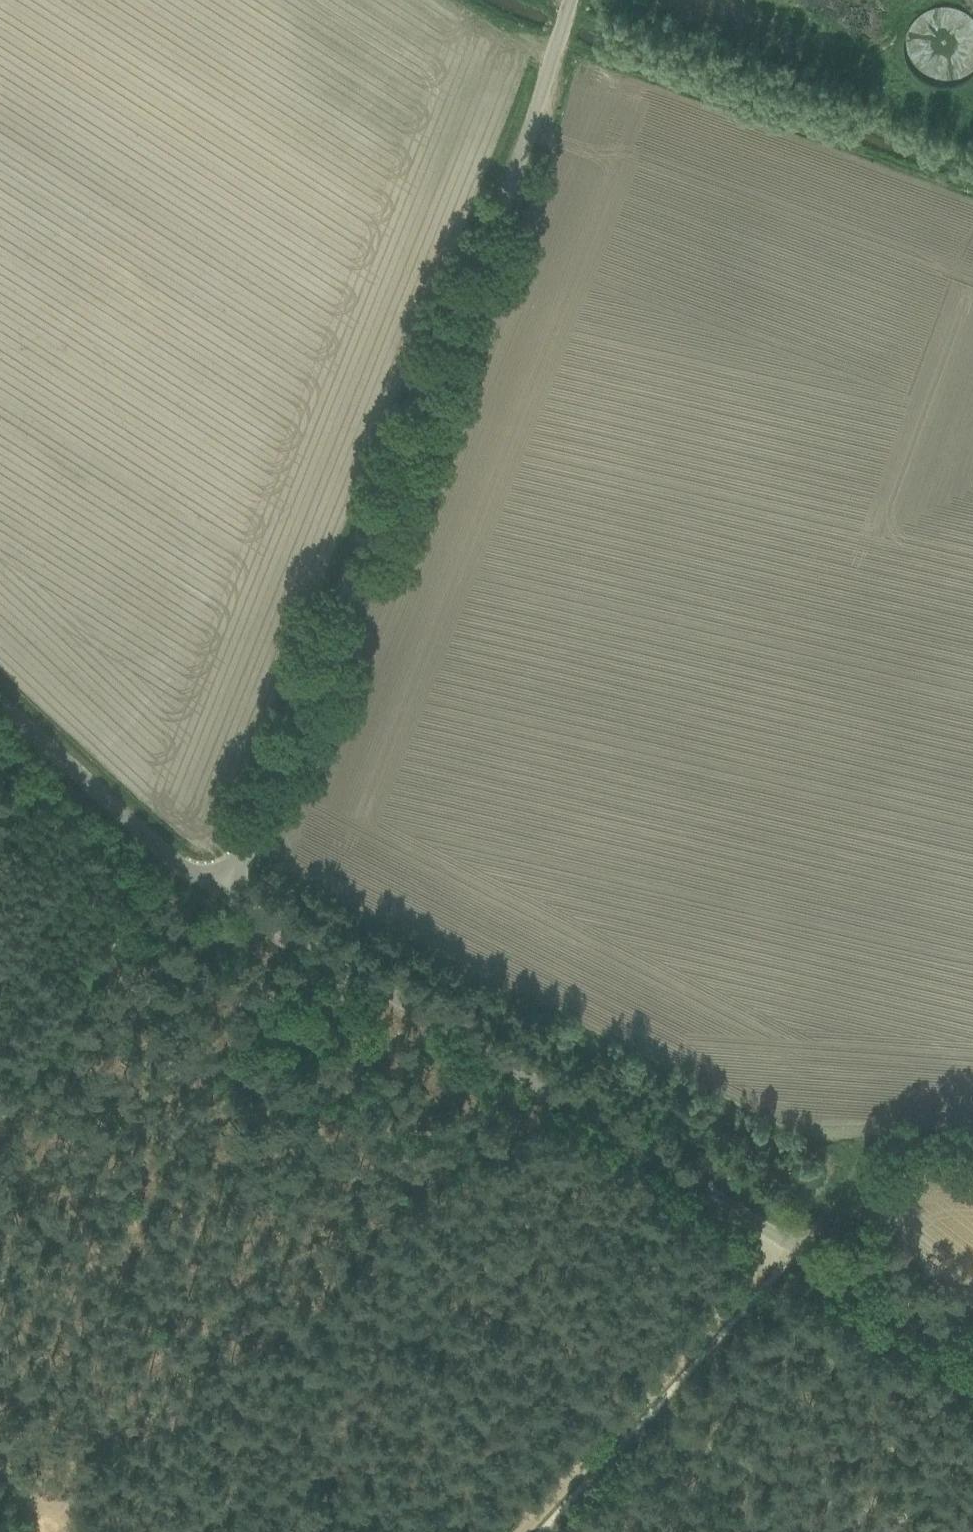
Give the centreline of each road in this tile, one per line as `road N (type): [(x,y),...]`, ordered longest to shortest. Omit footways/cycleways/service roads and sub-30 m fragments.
road 1 (unclassified): [(222,893),(272,755),(509,188),(571,0)]
road 2 (unclassified): [(972,1368),(222,893)]
road 3 (track): [(784,1242),(517,1531)]
road 4 (track): [(0,1143),(179,864)]
road 5 (unclassified): [(222,893),(0,702)]

